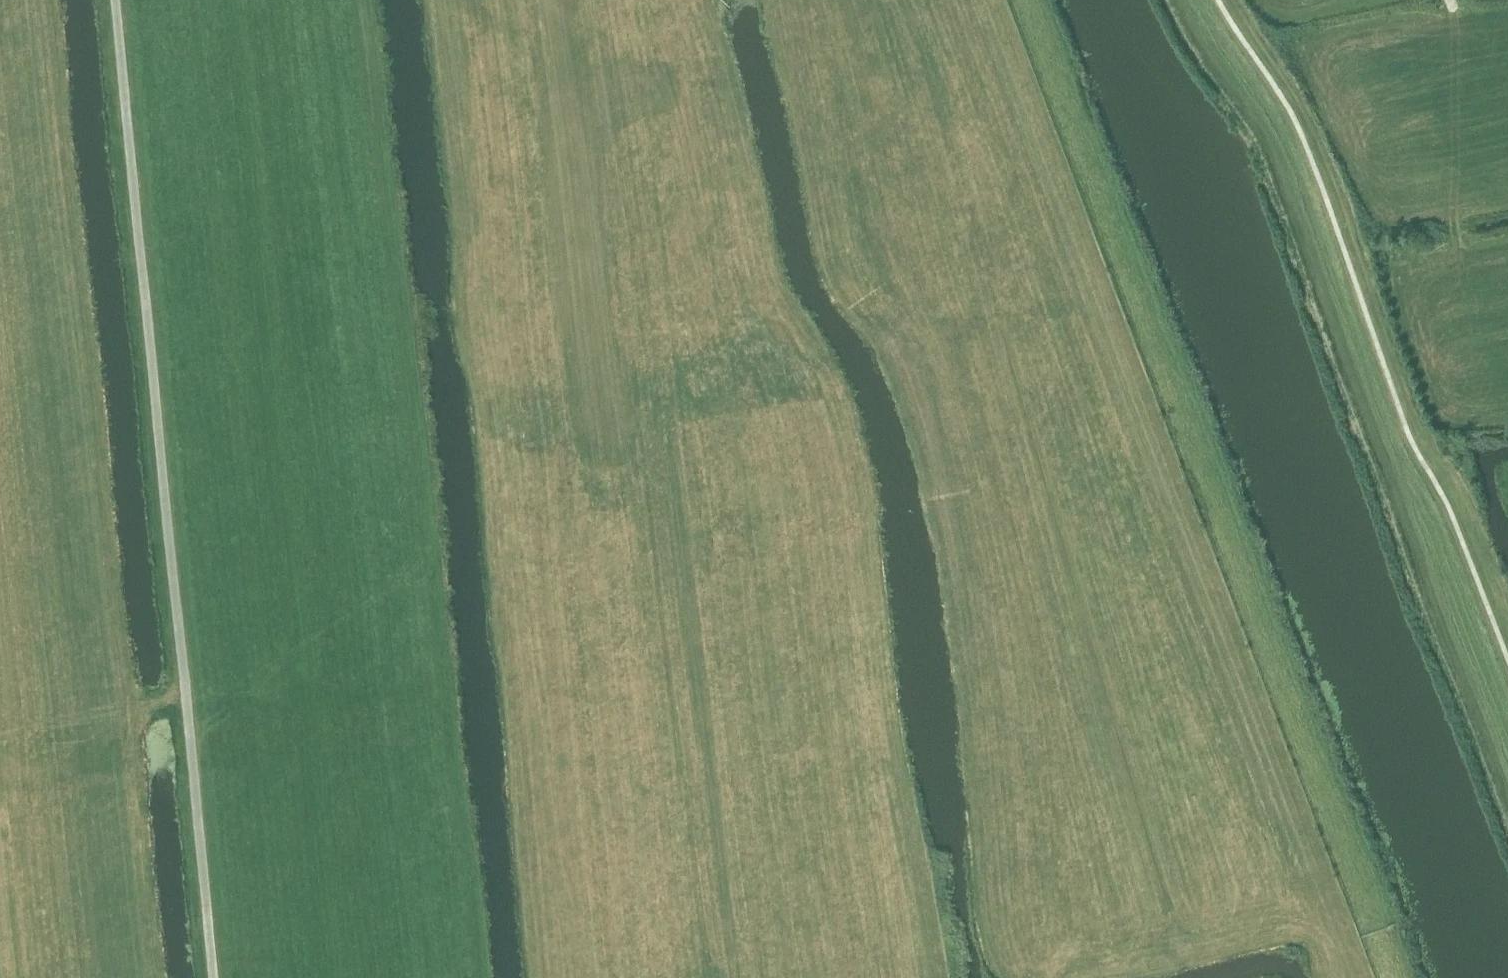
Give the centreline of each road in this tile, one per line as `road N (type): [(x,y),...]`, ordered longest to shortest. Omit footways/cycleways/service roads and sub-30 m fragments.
road 1 (track): [(217,977),(119,0)]

